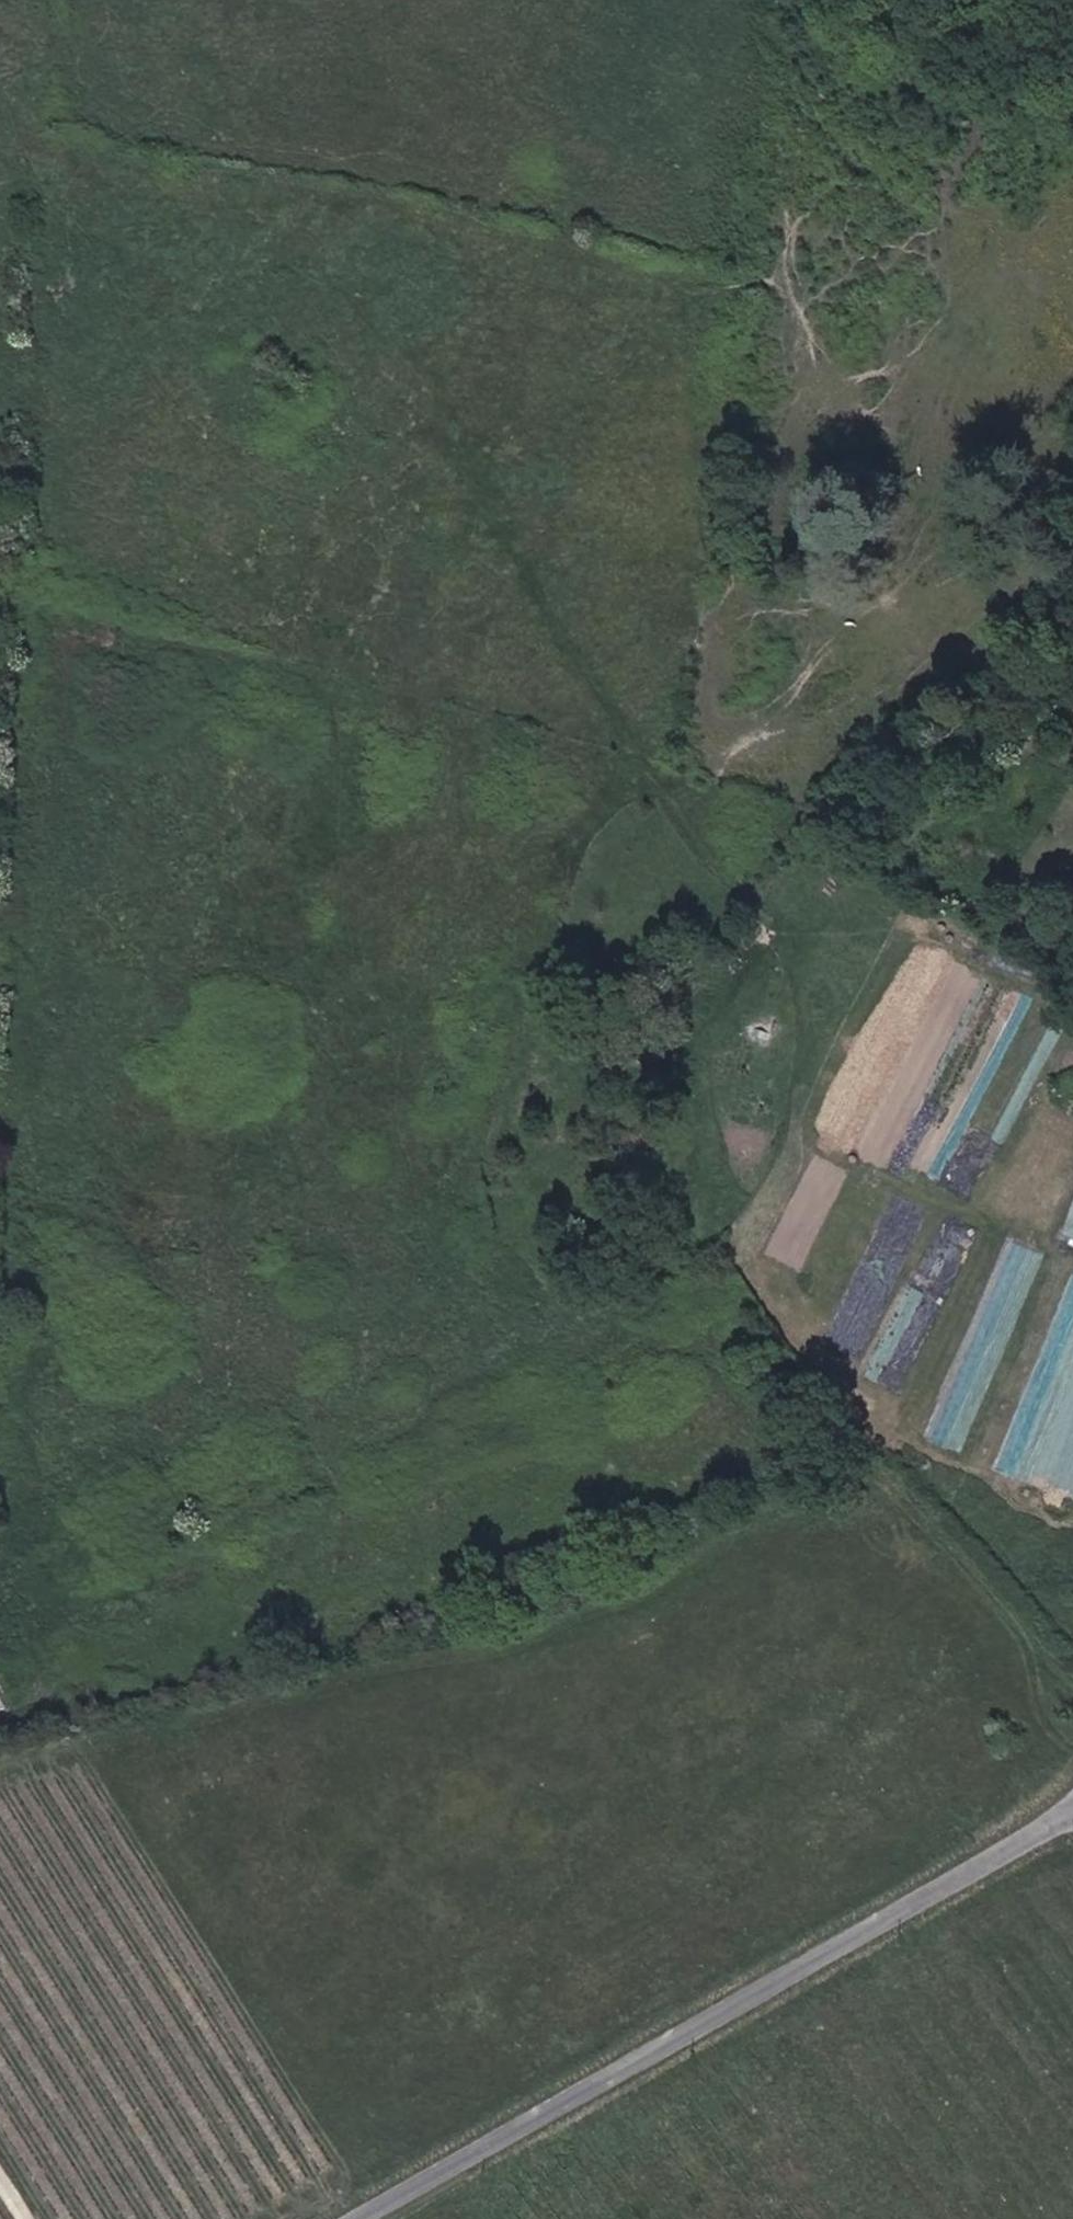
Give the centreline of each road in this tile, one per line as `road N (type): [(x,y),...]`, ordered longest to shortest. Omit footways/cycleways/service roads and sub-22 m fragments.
road 1 (unclassified): [(1072,1813),(363,2218)]

